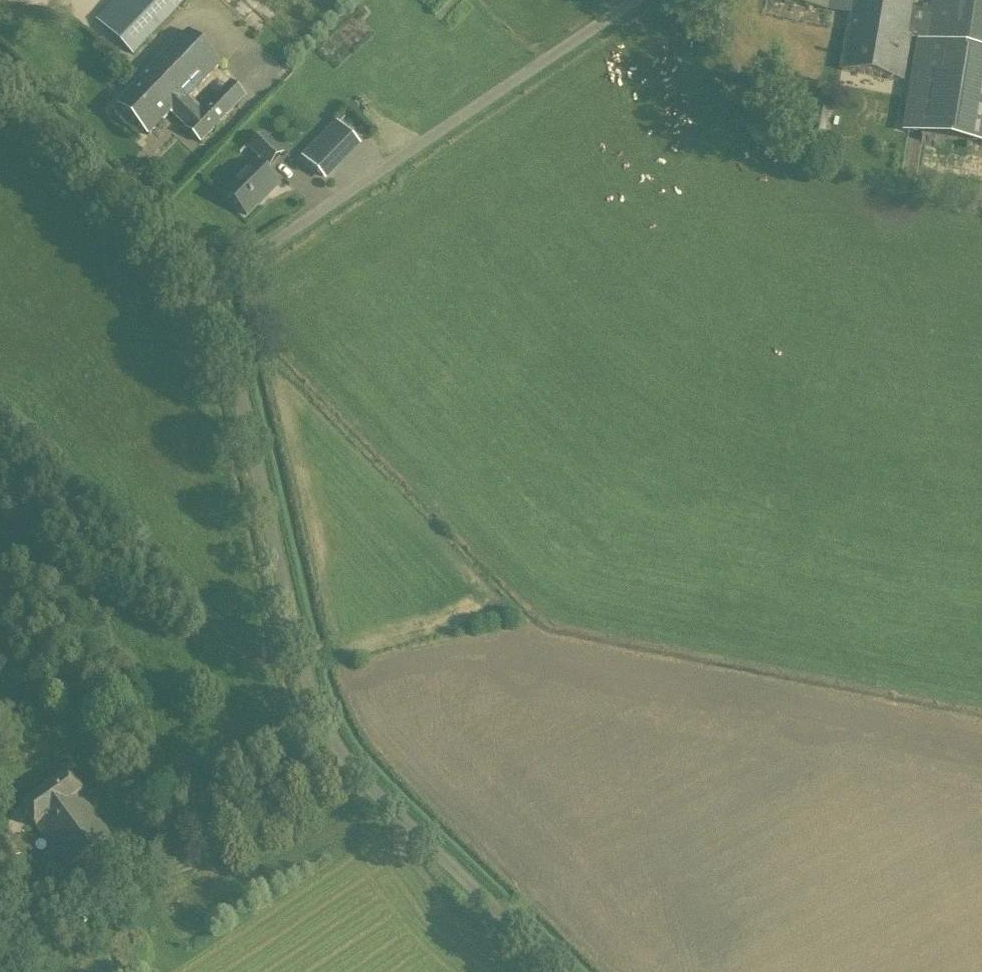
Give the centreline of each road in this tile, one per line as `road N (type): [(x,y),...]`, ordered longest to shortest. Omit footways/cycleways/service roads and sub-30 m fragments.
road 1 (unclassified): [(559,971),(337,757),(306,696),(201,288),(175,252),(0,86)]

